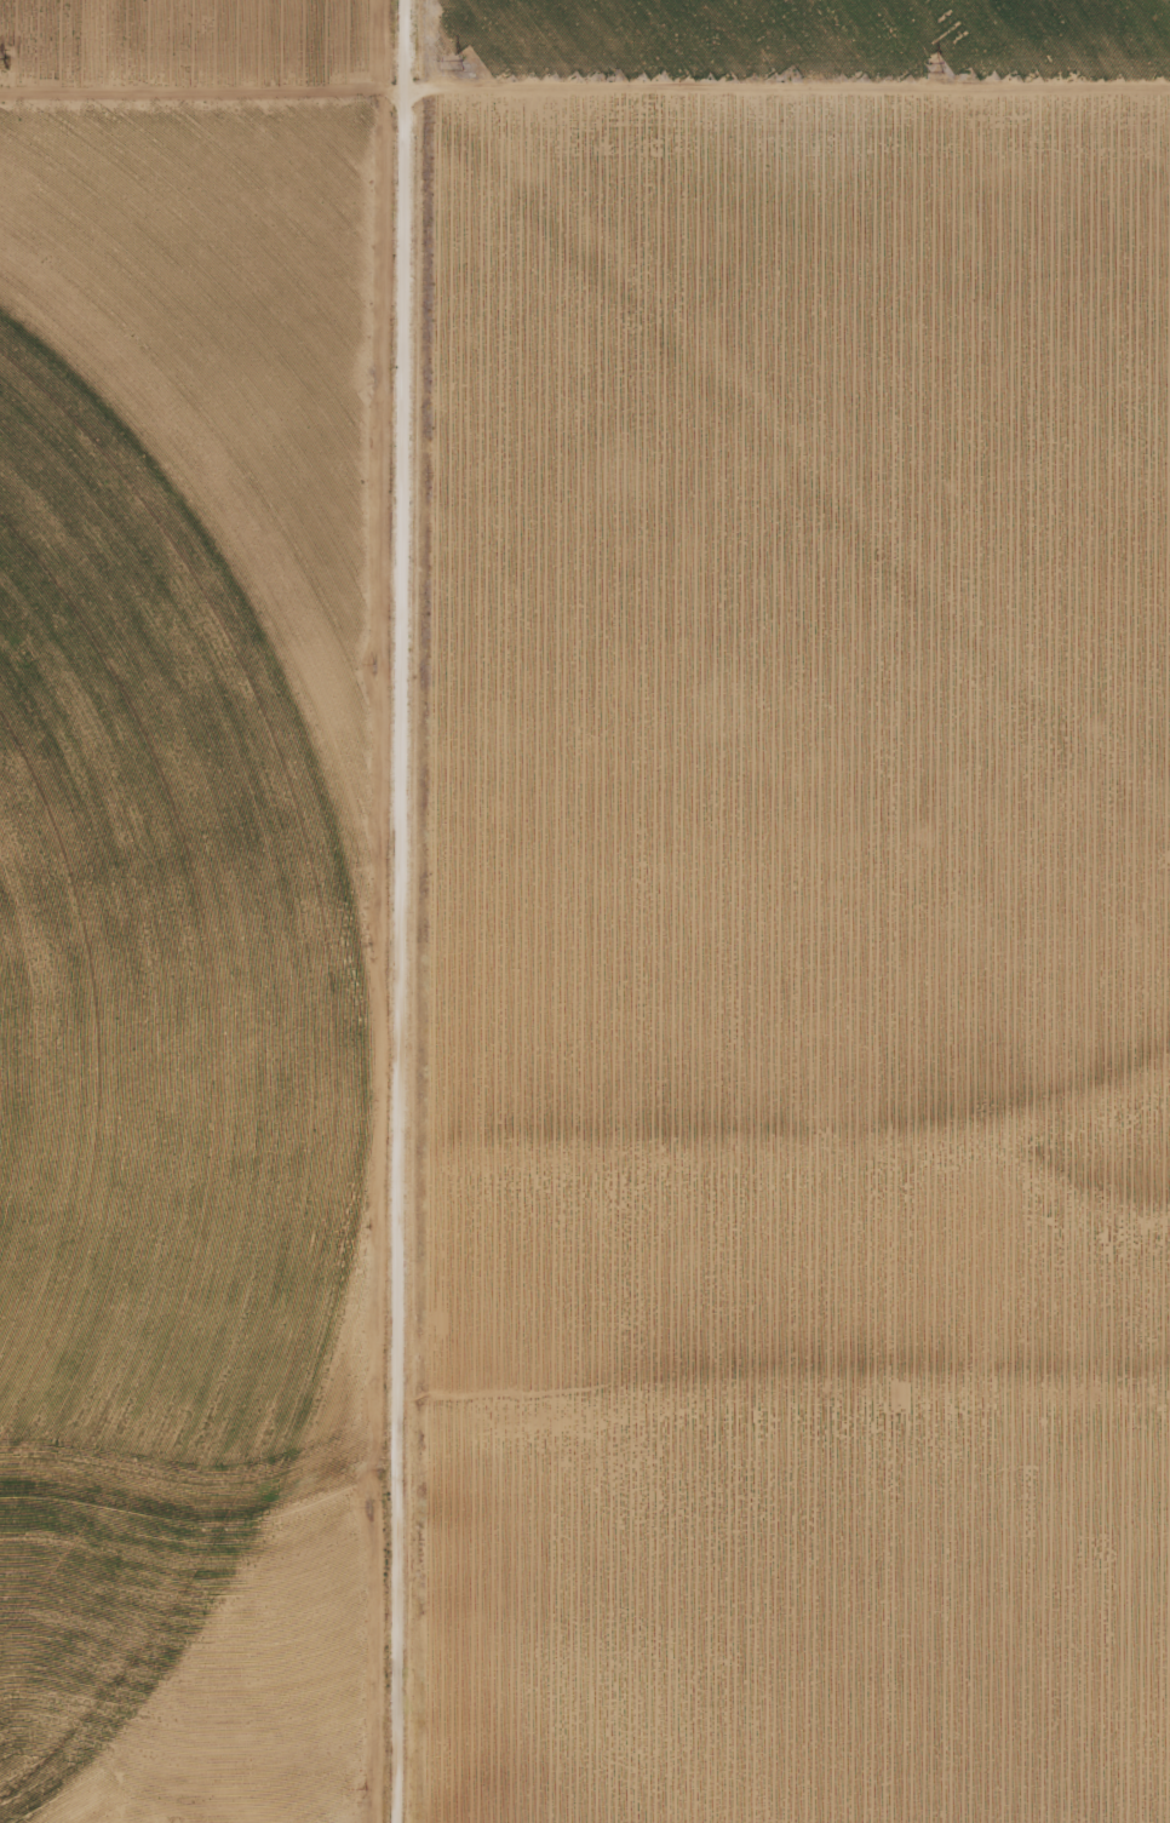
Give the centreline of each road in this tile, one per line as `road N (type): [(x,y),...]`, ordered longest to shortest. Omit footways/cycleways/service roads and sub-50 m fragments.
road 1 (residential): [(395,1822),(390,0)]
road 2 (residential): [(1169,102),(0,86)]

